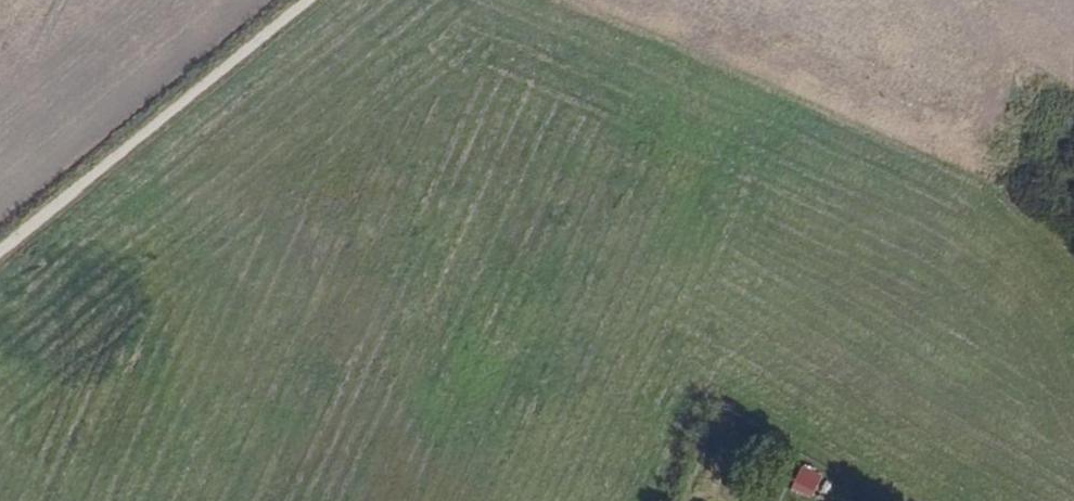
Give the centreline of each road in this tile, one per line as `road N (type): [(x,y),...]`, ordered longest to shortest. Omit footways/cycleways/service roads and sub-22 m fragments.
road 1 (track): [(0,246),(303,0)]

